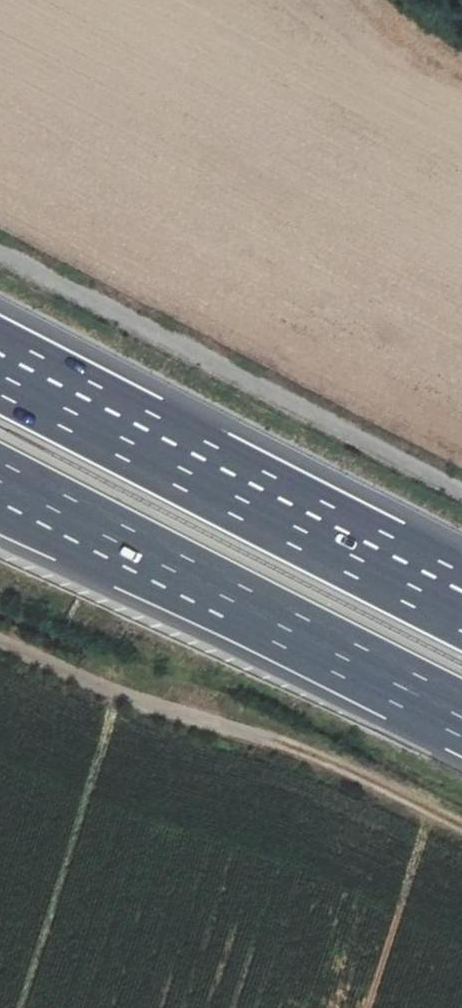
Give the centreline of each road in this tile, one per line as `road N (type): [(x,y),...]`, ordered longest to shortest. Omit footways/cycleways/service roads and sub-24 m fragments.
road 1 (track): [(0,254),(461,495)]
road 2 (motorway): [(461,603),(0,368)]
road 3 (motorway): [(0,491),(461,724)]
road 4 (track): [(461,829),(292,744),(149,700),(0,633)]

